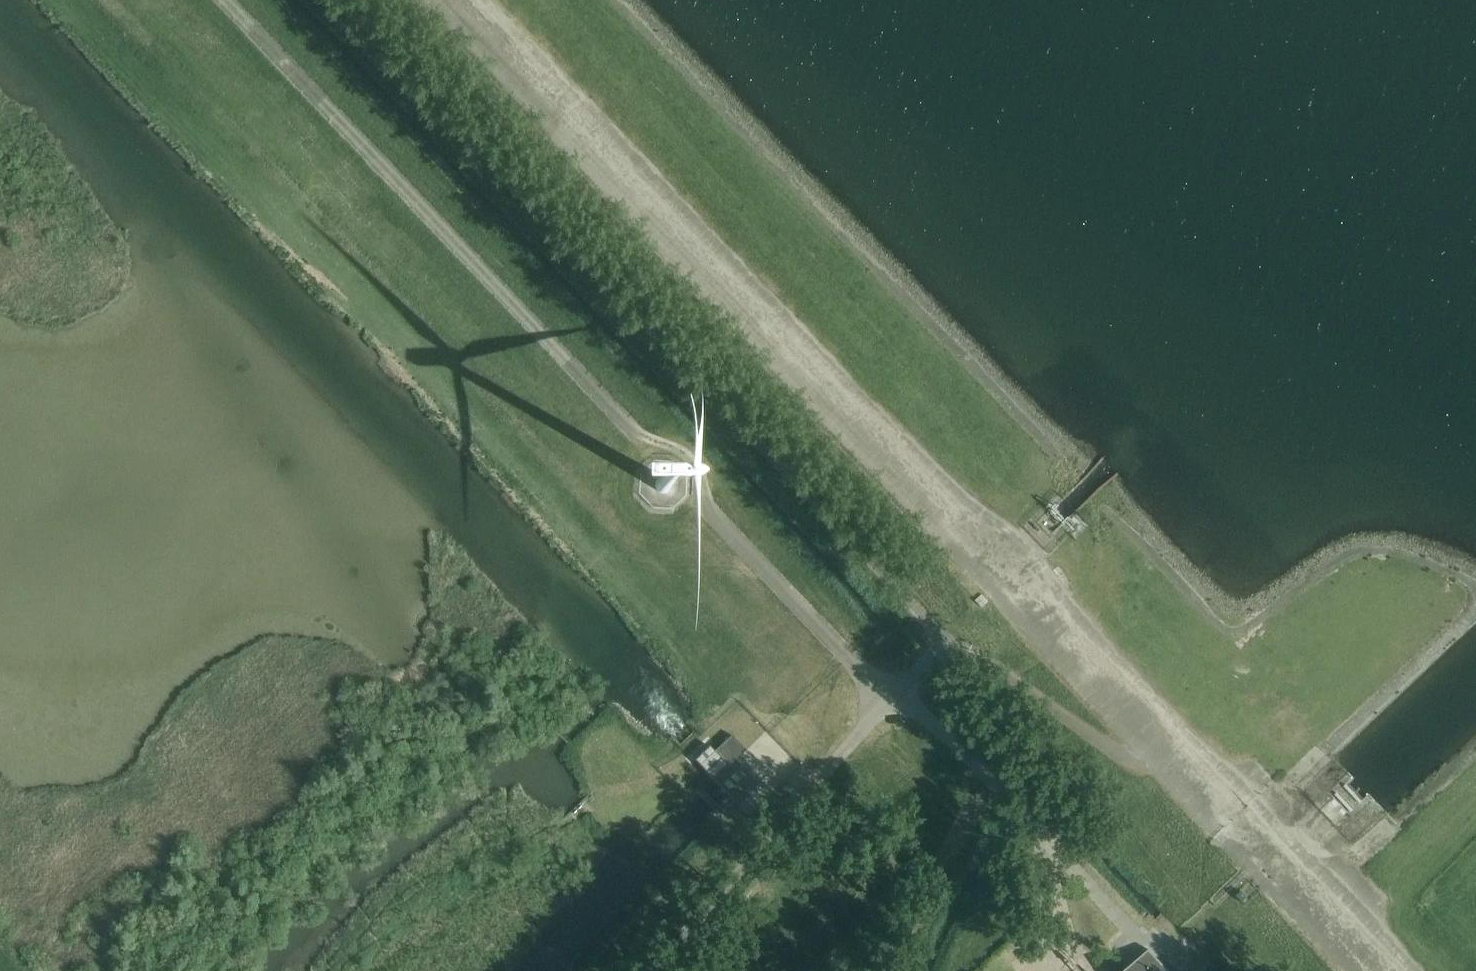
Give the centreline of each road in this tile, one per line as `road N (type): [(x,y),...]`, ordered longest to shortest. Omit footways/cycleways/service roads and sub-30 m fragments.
road 1 (unclassified): [(945,641),(654,970)]

